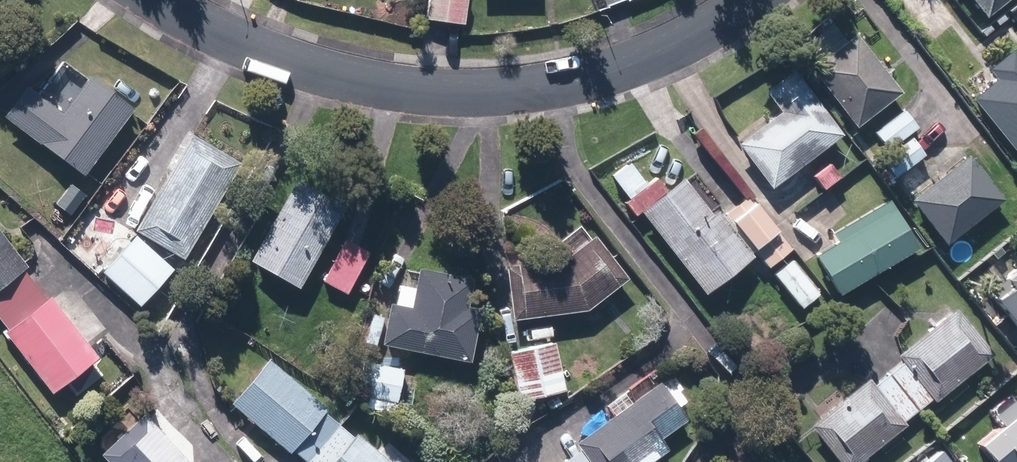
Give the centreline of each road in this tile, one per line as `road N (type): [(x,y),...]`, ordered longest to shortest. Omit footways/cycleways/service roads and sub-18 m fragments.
road 1 (residential): [(164,0),(287,55),(414,84),(536,79),(664,45),(733,0)]

